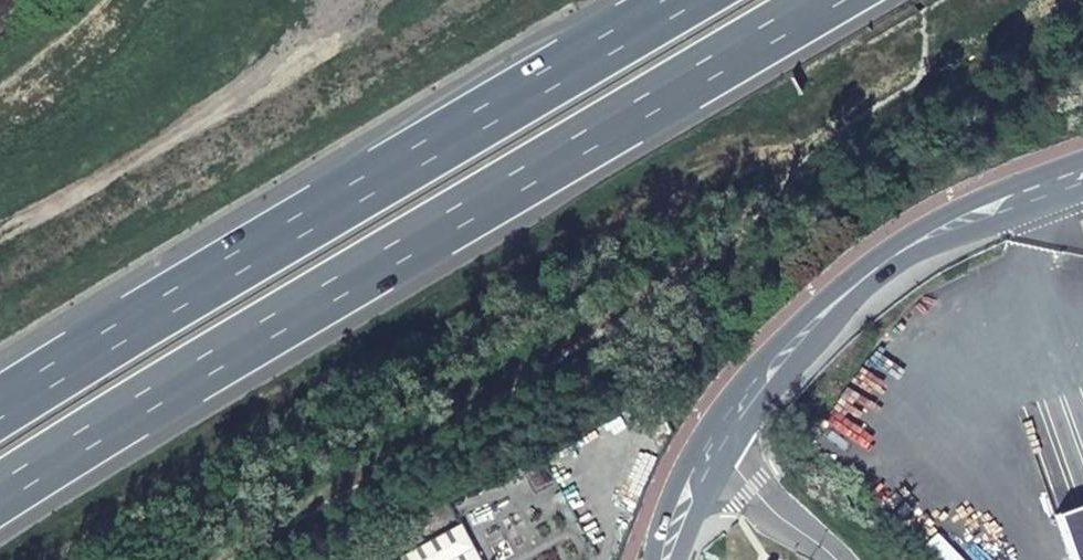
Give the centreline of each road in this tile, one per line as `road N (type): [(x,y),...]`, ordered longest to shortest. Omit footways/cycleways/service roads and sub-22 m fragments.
road 1 (trunk): [(13,487),(826,0)]
road 2 (trunk): [(684,0),(0,408)]
road 3 (trunk): [(601,0),(371,98),(202,188),(0,318)]
road 4 (unclassified): [(1082,168),(900,253),(837,302),(729,418),(700,462),(665,559)]
road 5 (track): [(0,219),(247,77),(348,0)]

